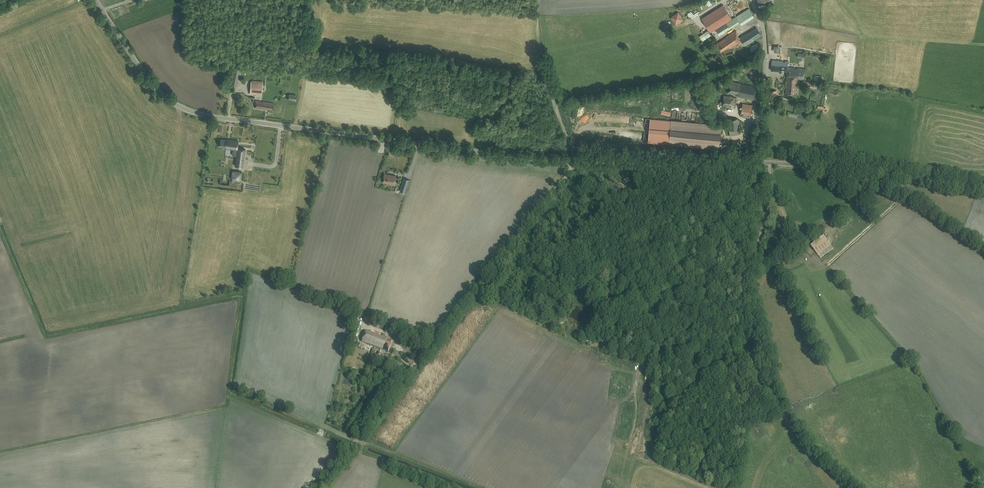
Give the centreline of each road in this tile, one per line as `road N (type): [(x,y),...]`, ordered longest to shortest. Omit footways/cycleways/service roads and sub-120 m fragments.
road 1 (unclassified): [(759,162),(576,163),(201,114),(151,83),(95,0)]
road 2 (track): [(319,487),(555,191)]
road 3 (track): [(697,161),(672,295),(653,324),(639,384)]
road 4 (unclassified): [(983,191),(759,162)]
road 5 (track): [(538,0),(541,57),(576,163)]
road 6 (unclassified): [(759,162),(765,54),(753,0)]
road 7 (track): [(649,342),(686,342),(719,356),(731,411)]

